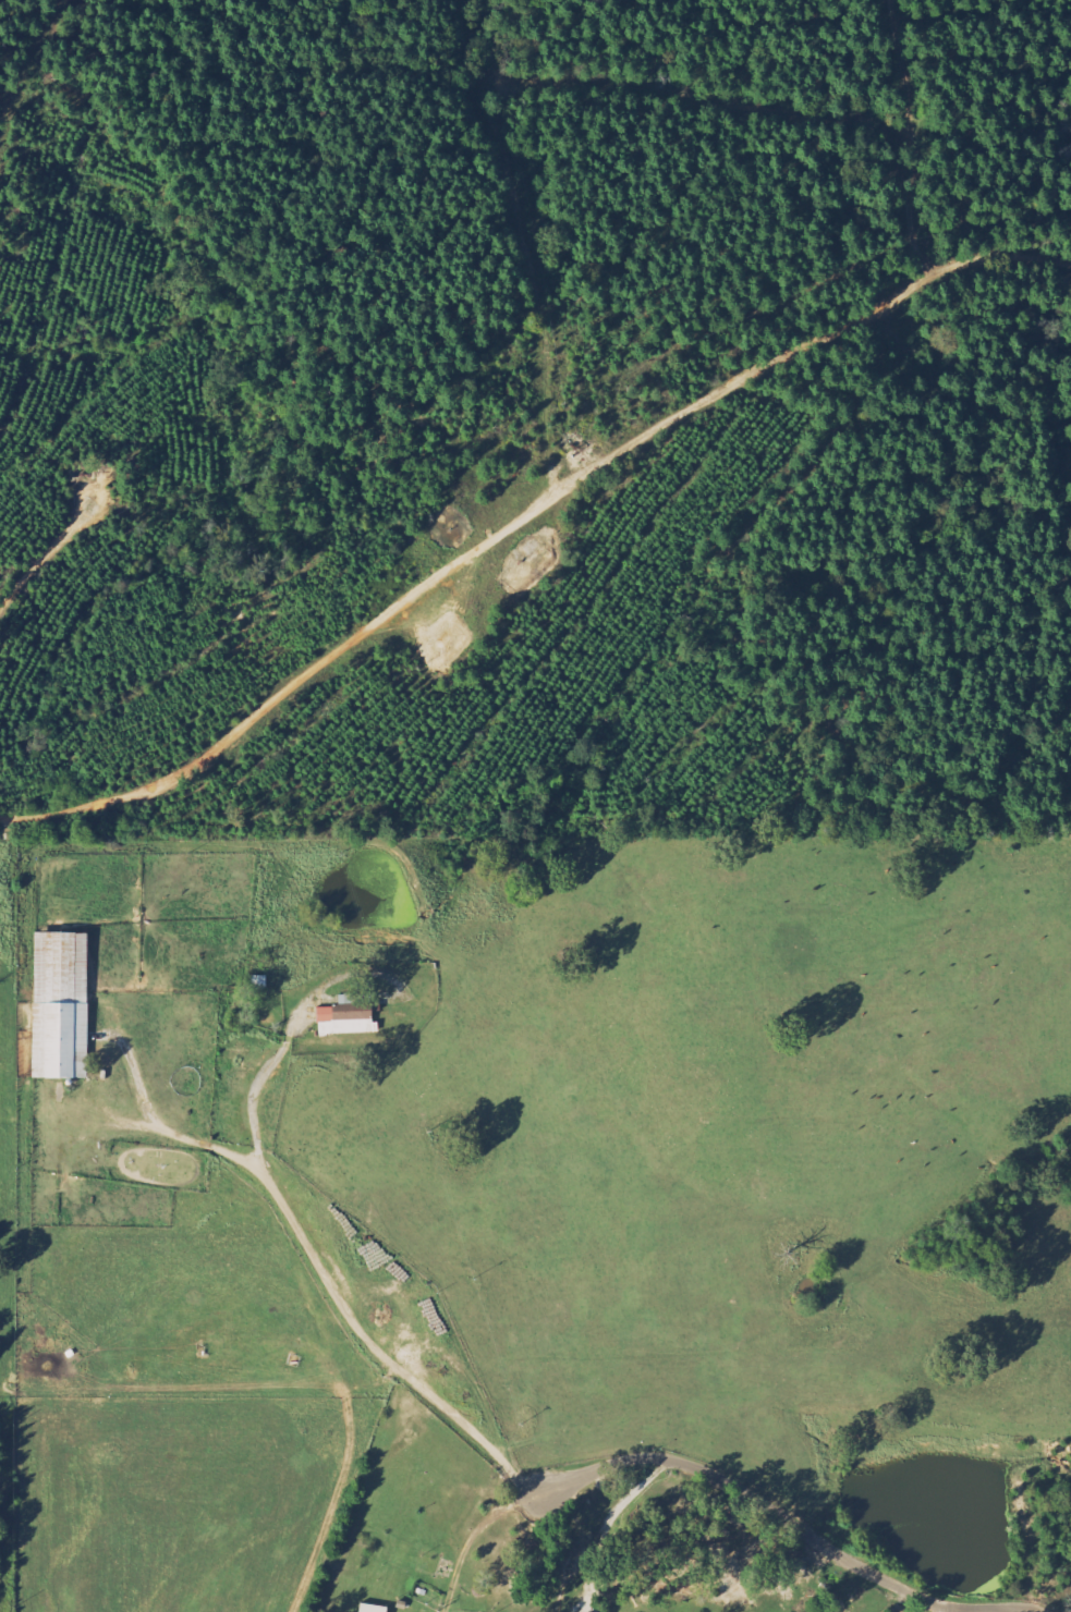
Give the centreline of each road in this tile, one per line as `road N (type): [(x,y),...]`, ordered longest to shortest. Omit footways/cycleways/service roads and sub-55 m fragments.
road 1 (residential): [(1038,1611),(938,1608),(714,1476),(676,1463),(618,1463),(539,1495)]

